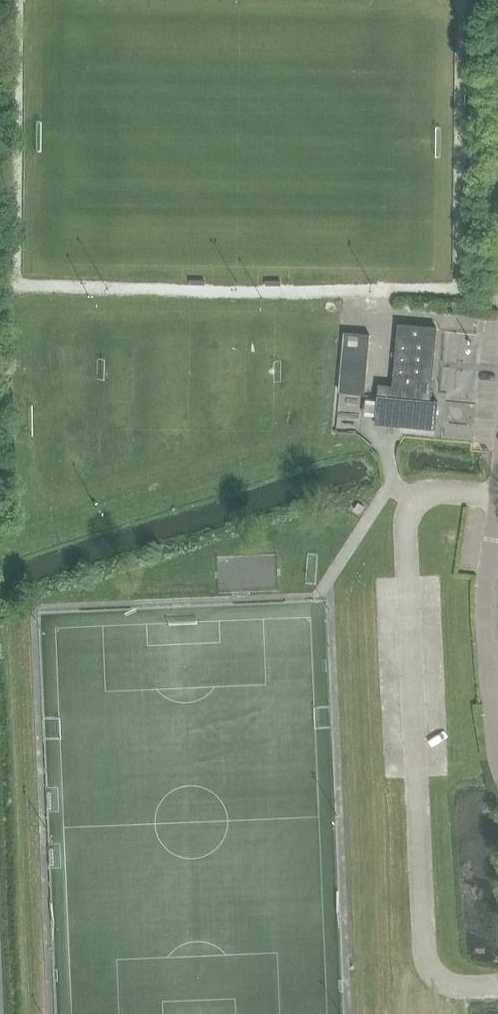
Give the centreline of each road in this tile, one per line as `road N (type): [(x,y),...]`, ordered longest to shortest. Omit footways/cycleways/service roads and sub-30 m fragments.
road 1 (tertiary): [(497,764),(483,618),(497,494)]

